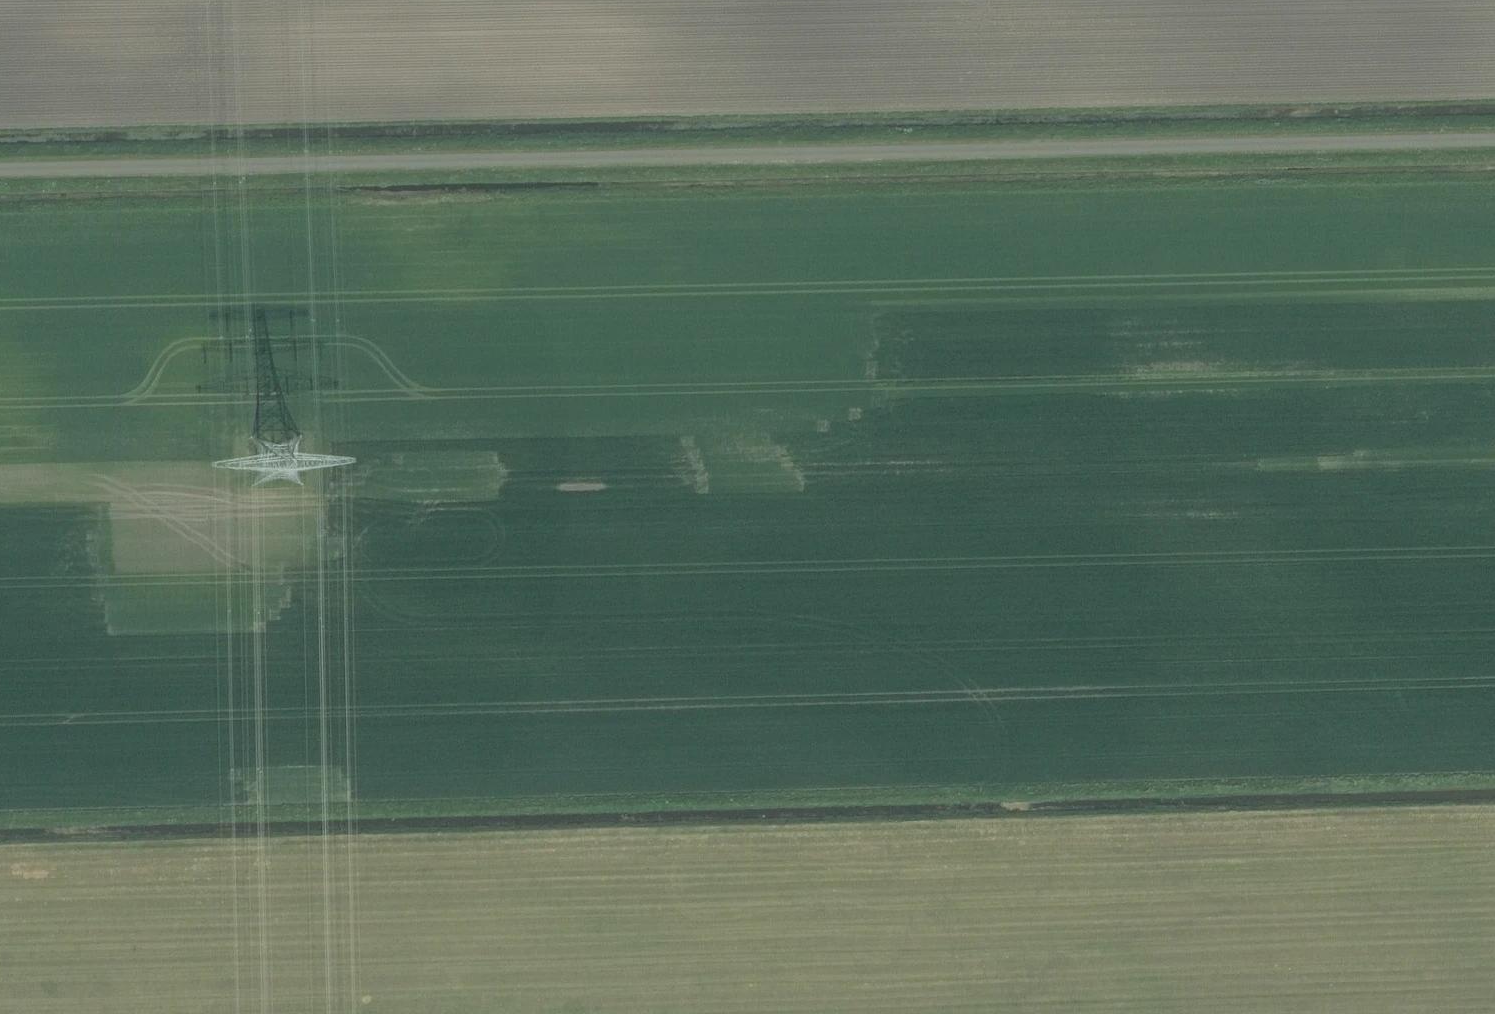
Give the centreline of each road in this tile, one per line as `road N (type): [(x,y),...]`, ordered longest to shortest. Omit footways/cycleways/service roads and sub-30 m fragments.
road 1 (unclassified): [(1494,139),(0,171)]

